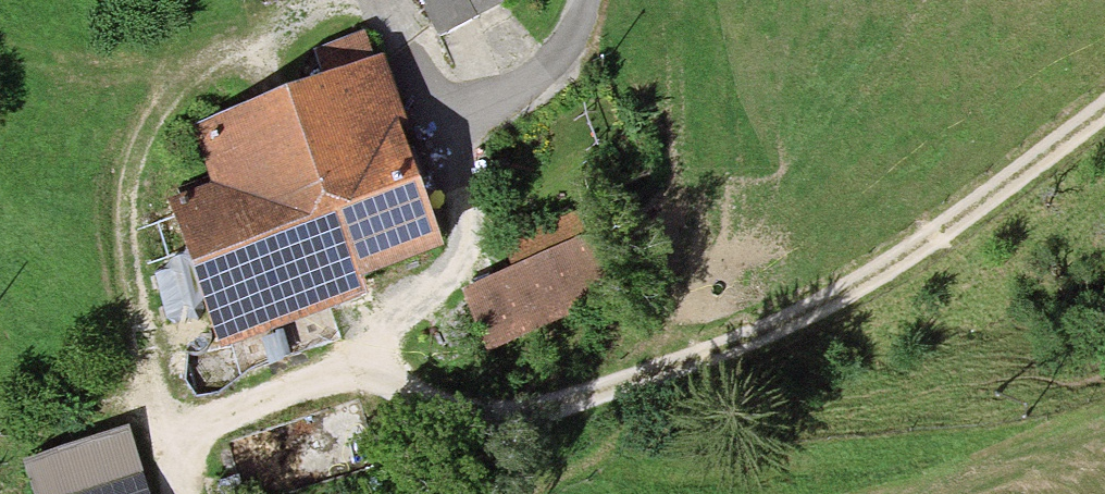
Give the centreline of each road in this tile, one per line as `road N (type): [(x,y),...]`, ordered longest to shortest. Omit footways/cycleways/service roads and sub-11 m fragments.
road 1 (track): [(464,129),(462,261),(399,330),(371,376),(468,411),(525,411),(618,388),(858,275),(988,194),(1104,107)]
road 2 (track): [(525,411),(540,447),(604,464),(971,454),(1104,410)]
road 3 (track): [(371,376),(274,395),(179,453),(186,493)]
road 4 (track): [(464,129),(520,104),(561,63),(583,0)]

